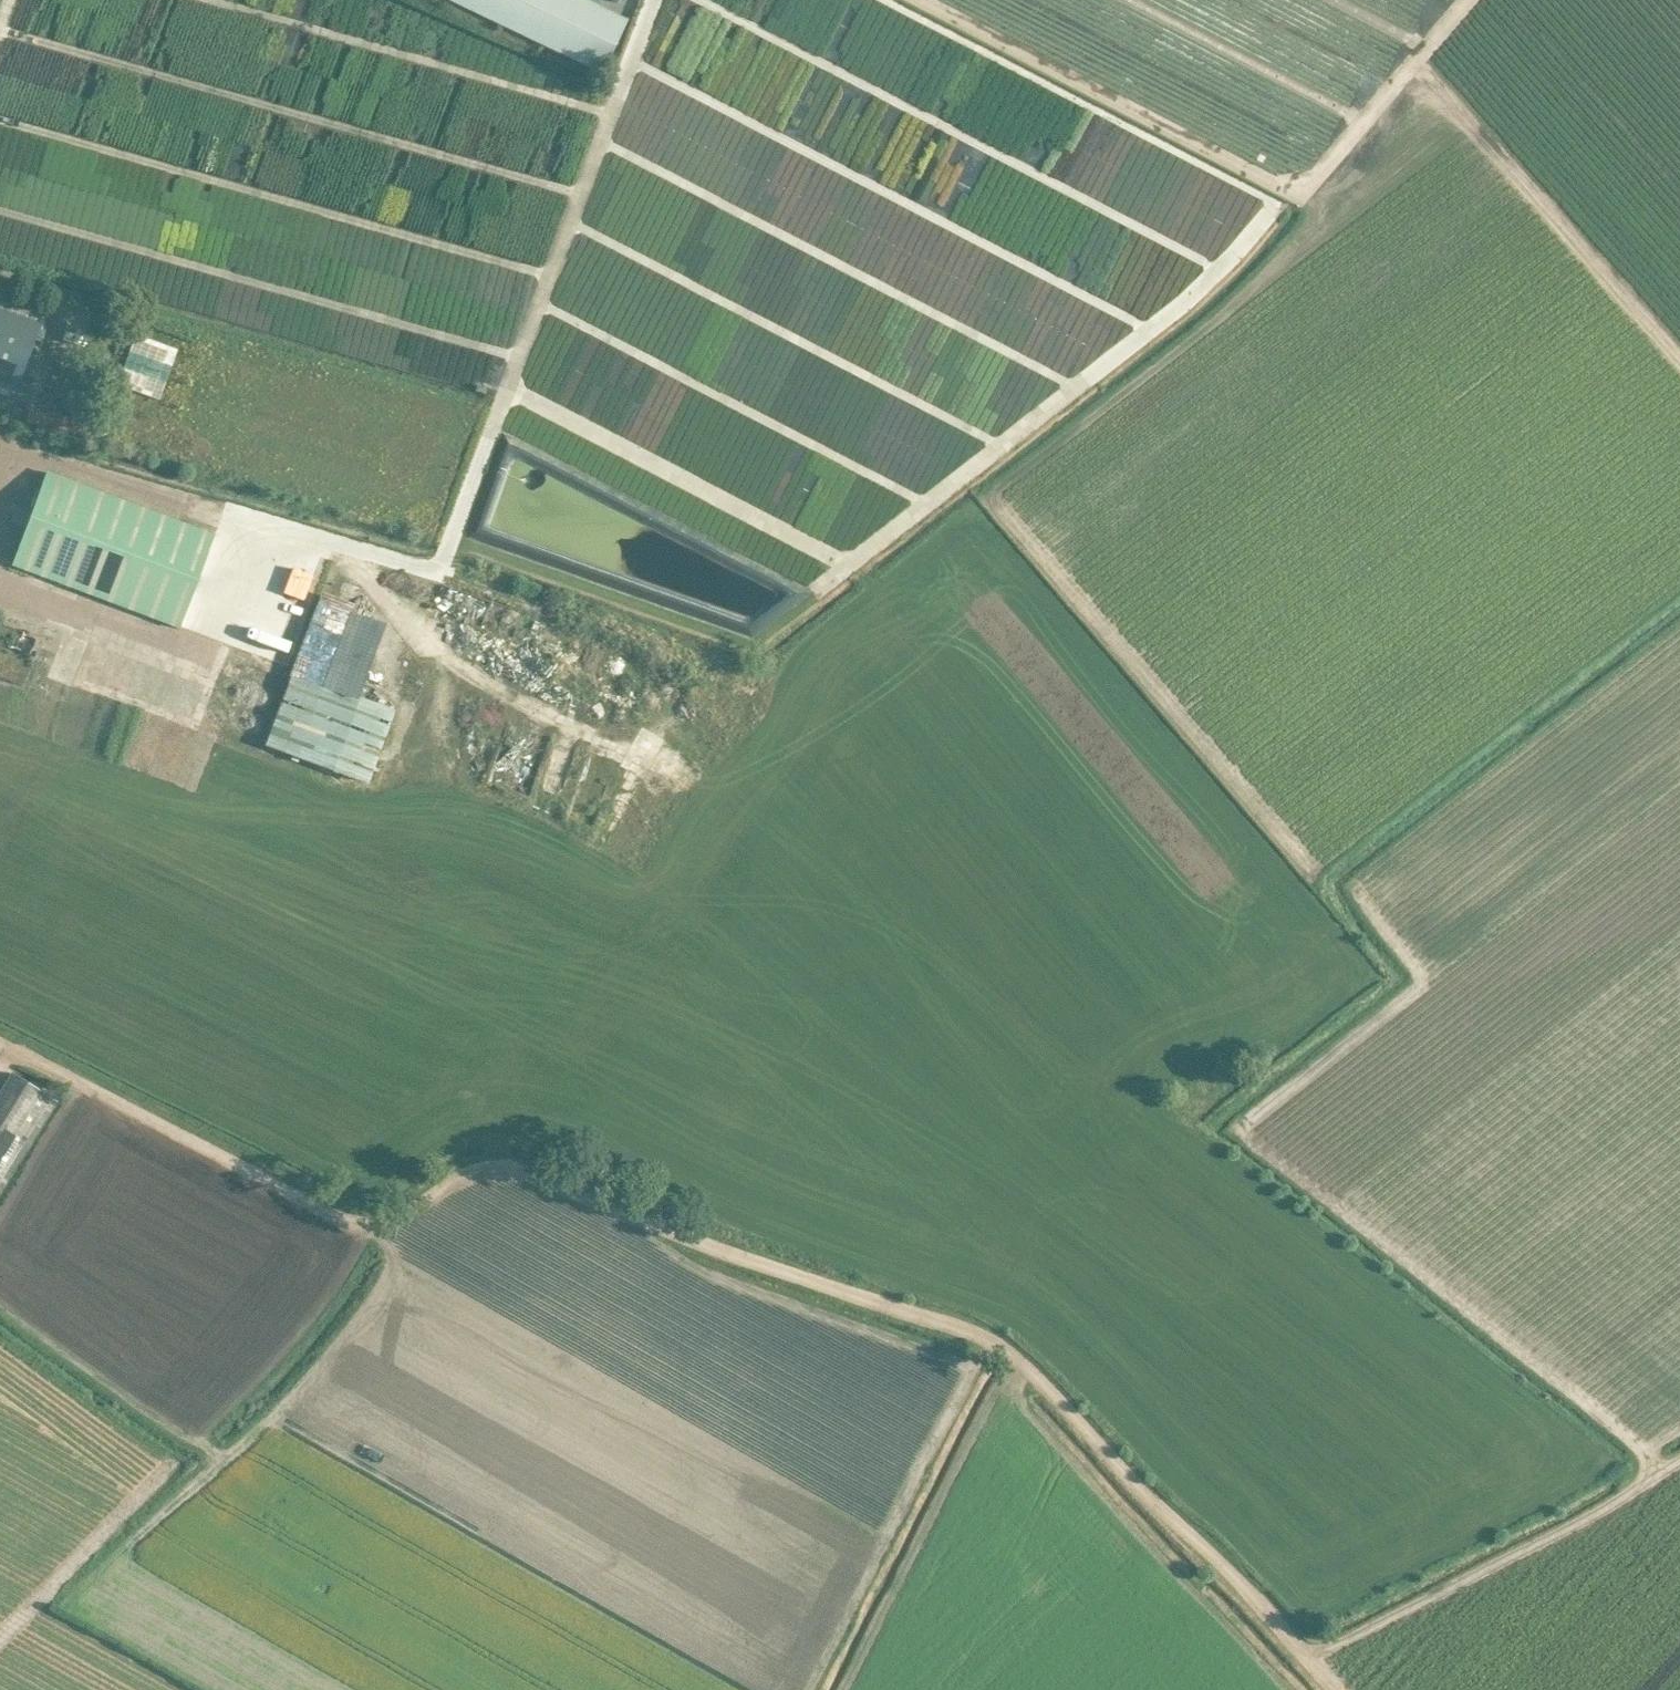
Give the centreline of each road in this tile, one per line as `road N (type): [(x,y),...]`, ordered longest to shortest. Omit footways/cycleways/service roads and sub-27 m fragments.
road 1 (track): [(1335,1689),(1226,1568),(1006,1348),(739,1259),(519,1172),(473,1174),(396,1218),(371,1225),(340,1218),(0,1045)]

